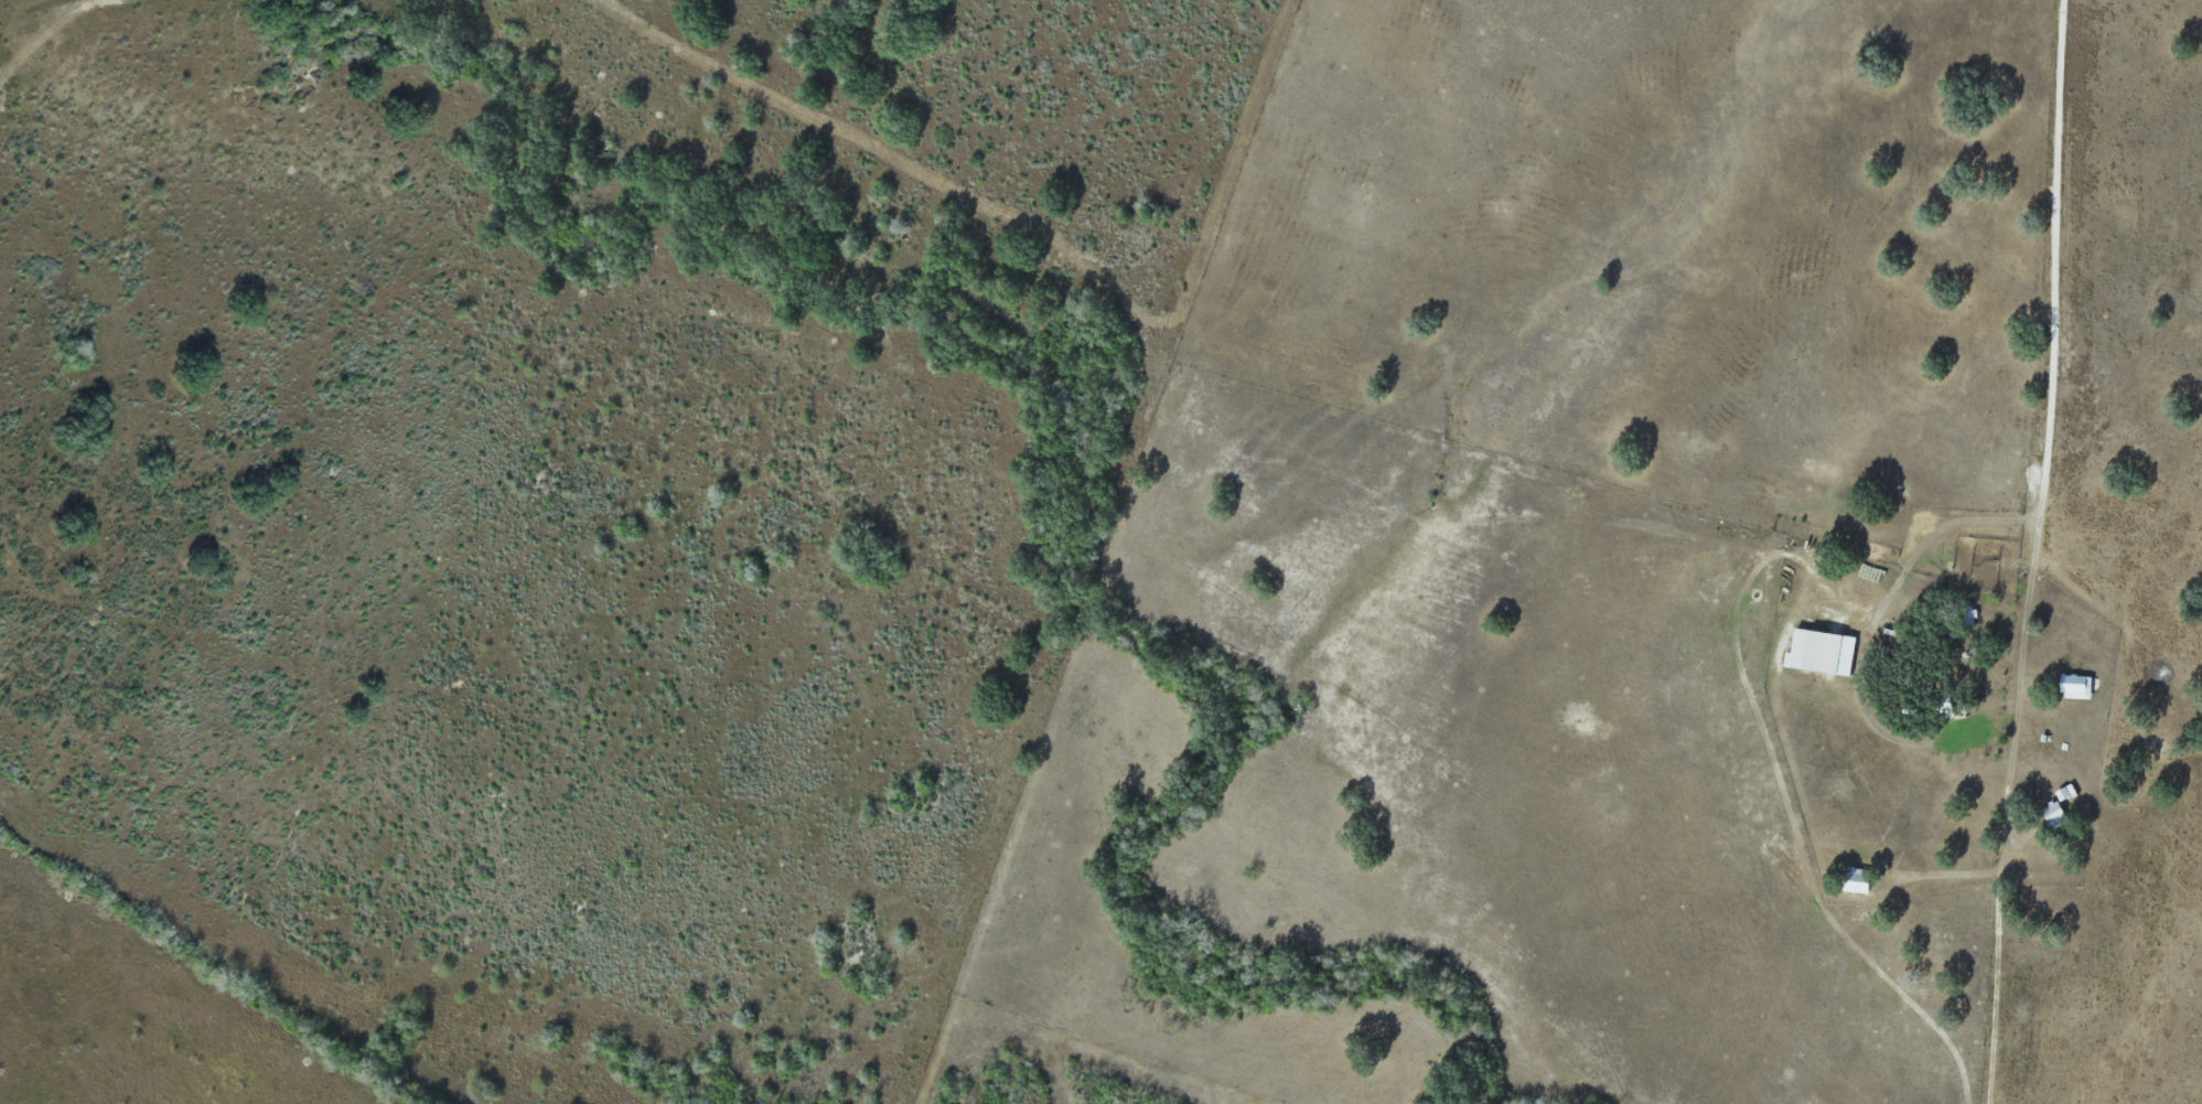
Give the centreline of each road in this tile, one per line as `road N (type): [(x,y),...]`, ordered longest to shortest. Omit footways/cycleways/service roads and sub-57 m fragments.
road 1 (track): [(2067,0),(2041,513)]

